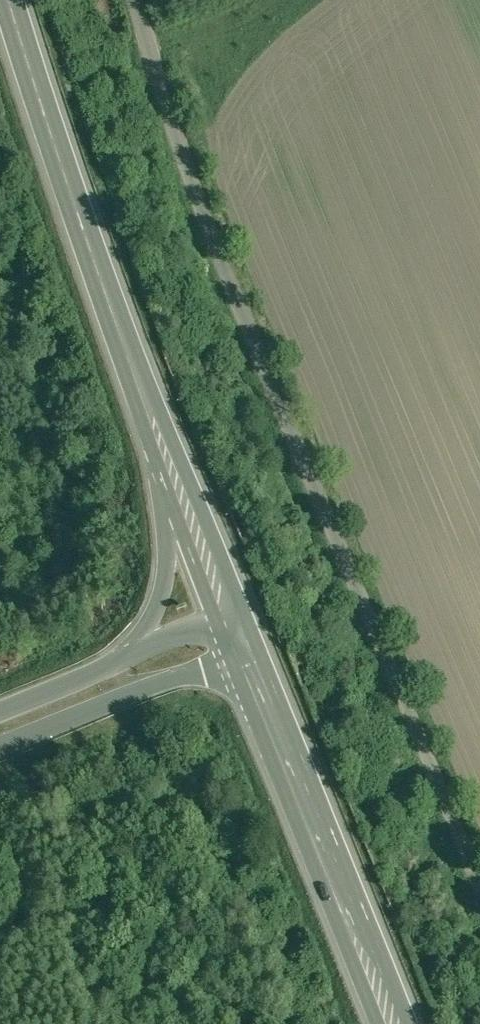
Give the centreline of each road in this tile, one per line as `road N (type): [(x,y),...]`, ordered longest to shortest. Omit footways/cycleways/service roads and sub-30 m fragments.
road 1 (unclassified): [(141,0),(235,284),(479,871)]
road 2 (secondary): [(9,0),(90,252),(178,470)]
road 3 (secondary): [(251,655),(393,1023)]
road 4 (trunk): [(0,749),(251,655)]
road 5 (trunk): [(178,470),(166,565),(120,665)]
road 6 (secondary): [(178,470),(235,616)]
road 7 (trunk): [(120,665),(0,713)]
road 8 (trunk): [(235,616),(120,665)]

